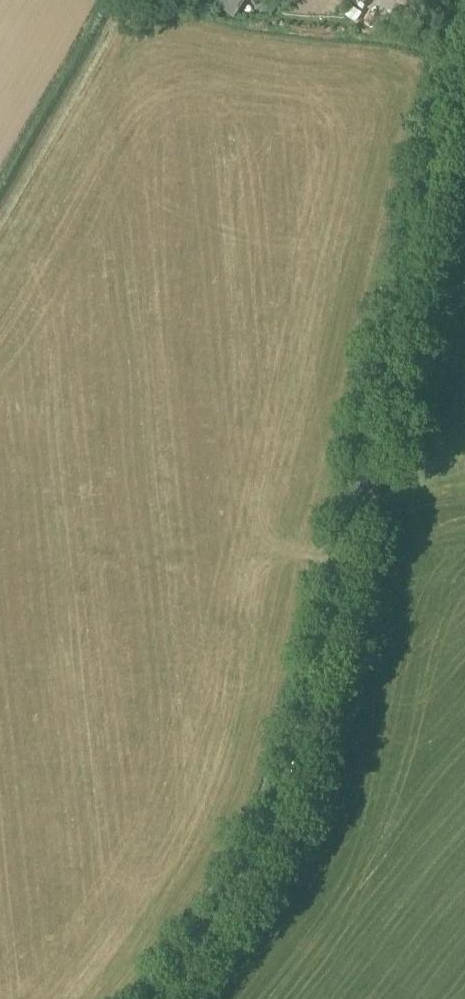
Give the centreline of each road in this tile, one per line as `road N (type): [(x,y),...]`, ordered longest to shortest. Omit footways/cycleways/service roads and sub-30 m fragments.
road 1 (unclassified): [(162,998),(238,899),(275,833),(315,708),(464,48)]

